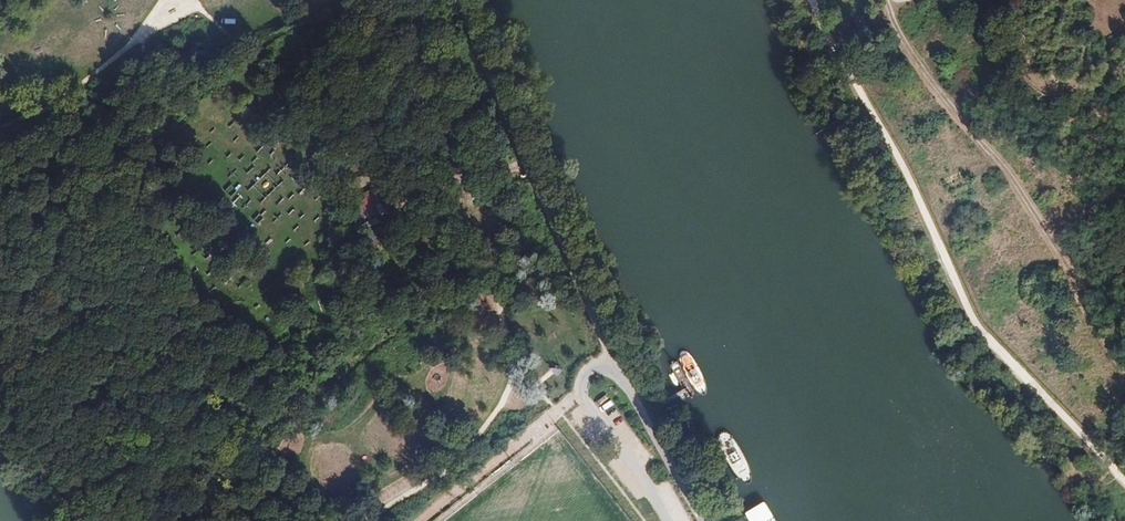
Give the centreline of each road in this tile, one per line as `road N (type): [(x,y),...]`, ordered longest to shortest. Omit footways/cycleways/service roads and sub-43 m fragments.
road 1 (track): [(892,7),(931,81),(1016,183),(1124,363)]
road 2 (residential): [(620,363),(709,520)]

